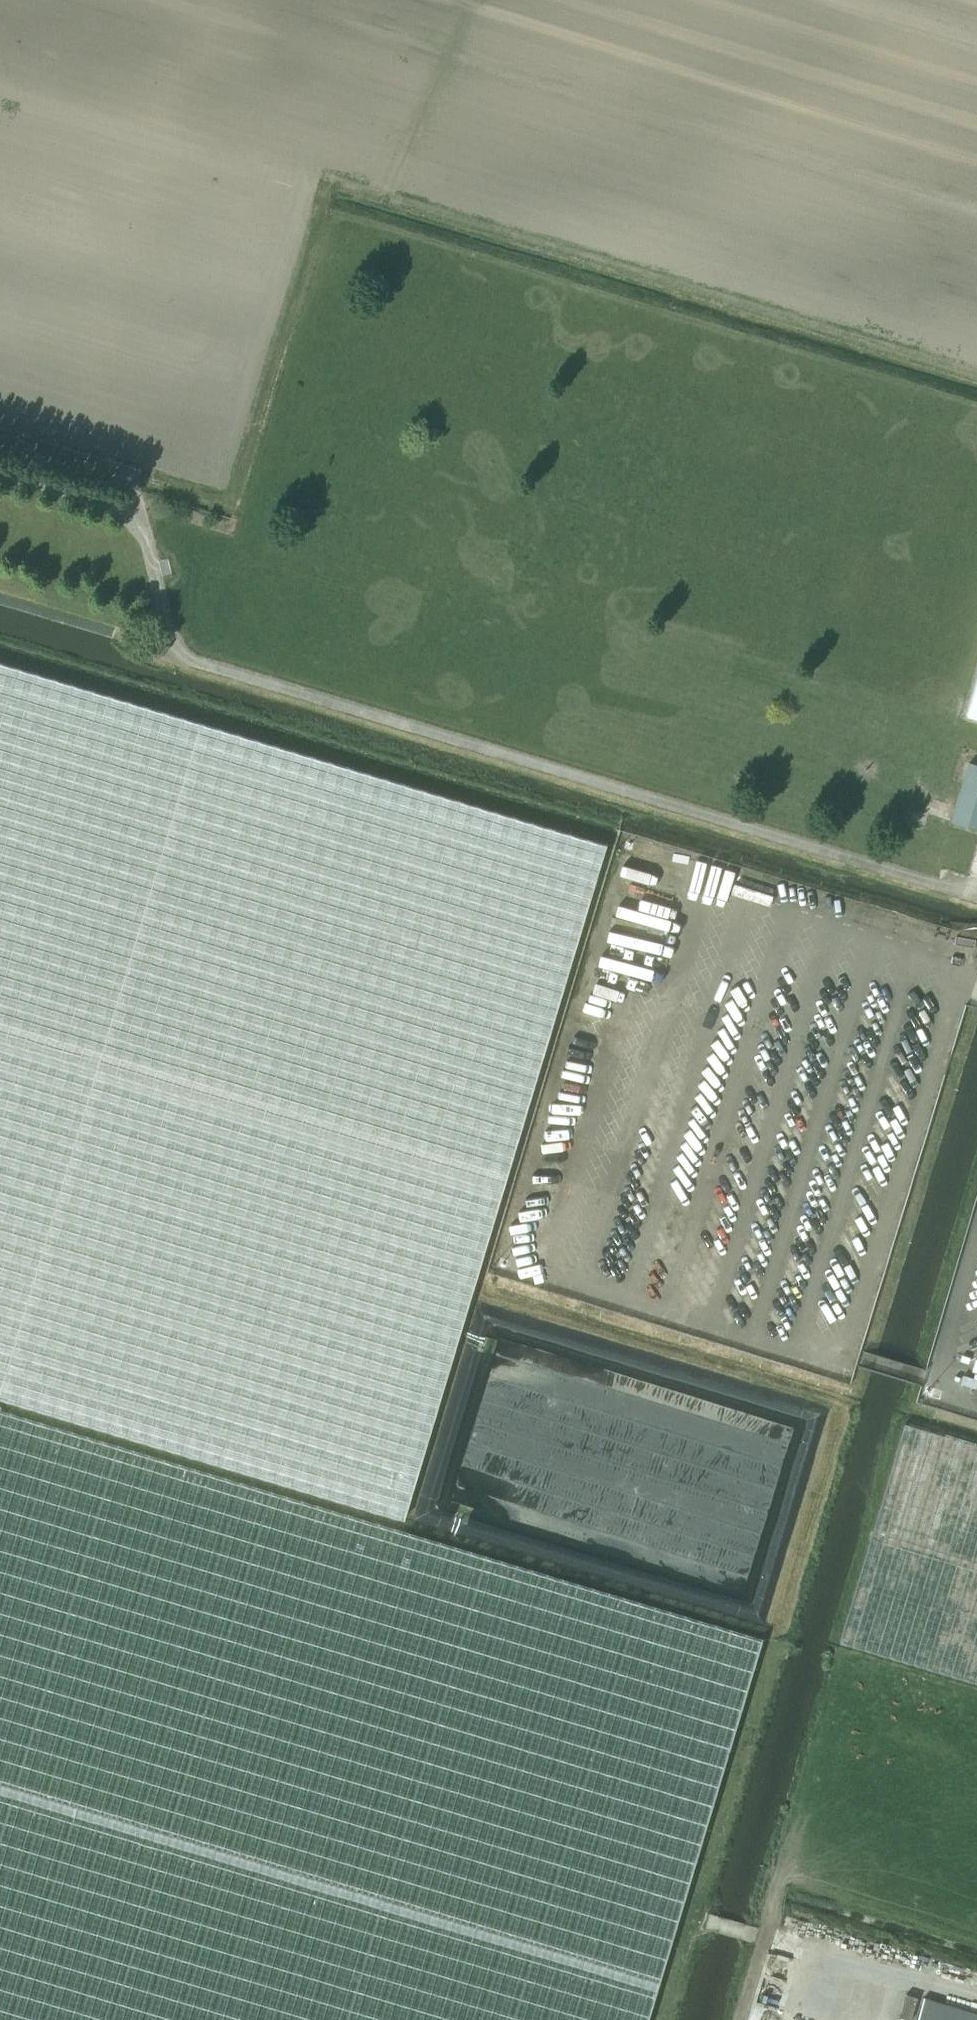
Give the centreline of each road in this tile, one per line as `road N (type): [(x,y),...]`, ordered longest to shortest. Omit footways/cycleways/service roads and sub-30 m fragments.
road 1 (track): [(124,469),(0,431)]

